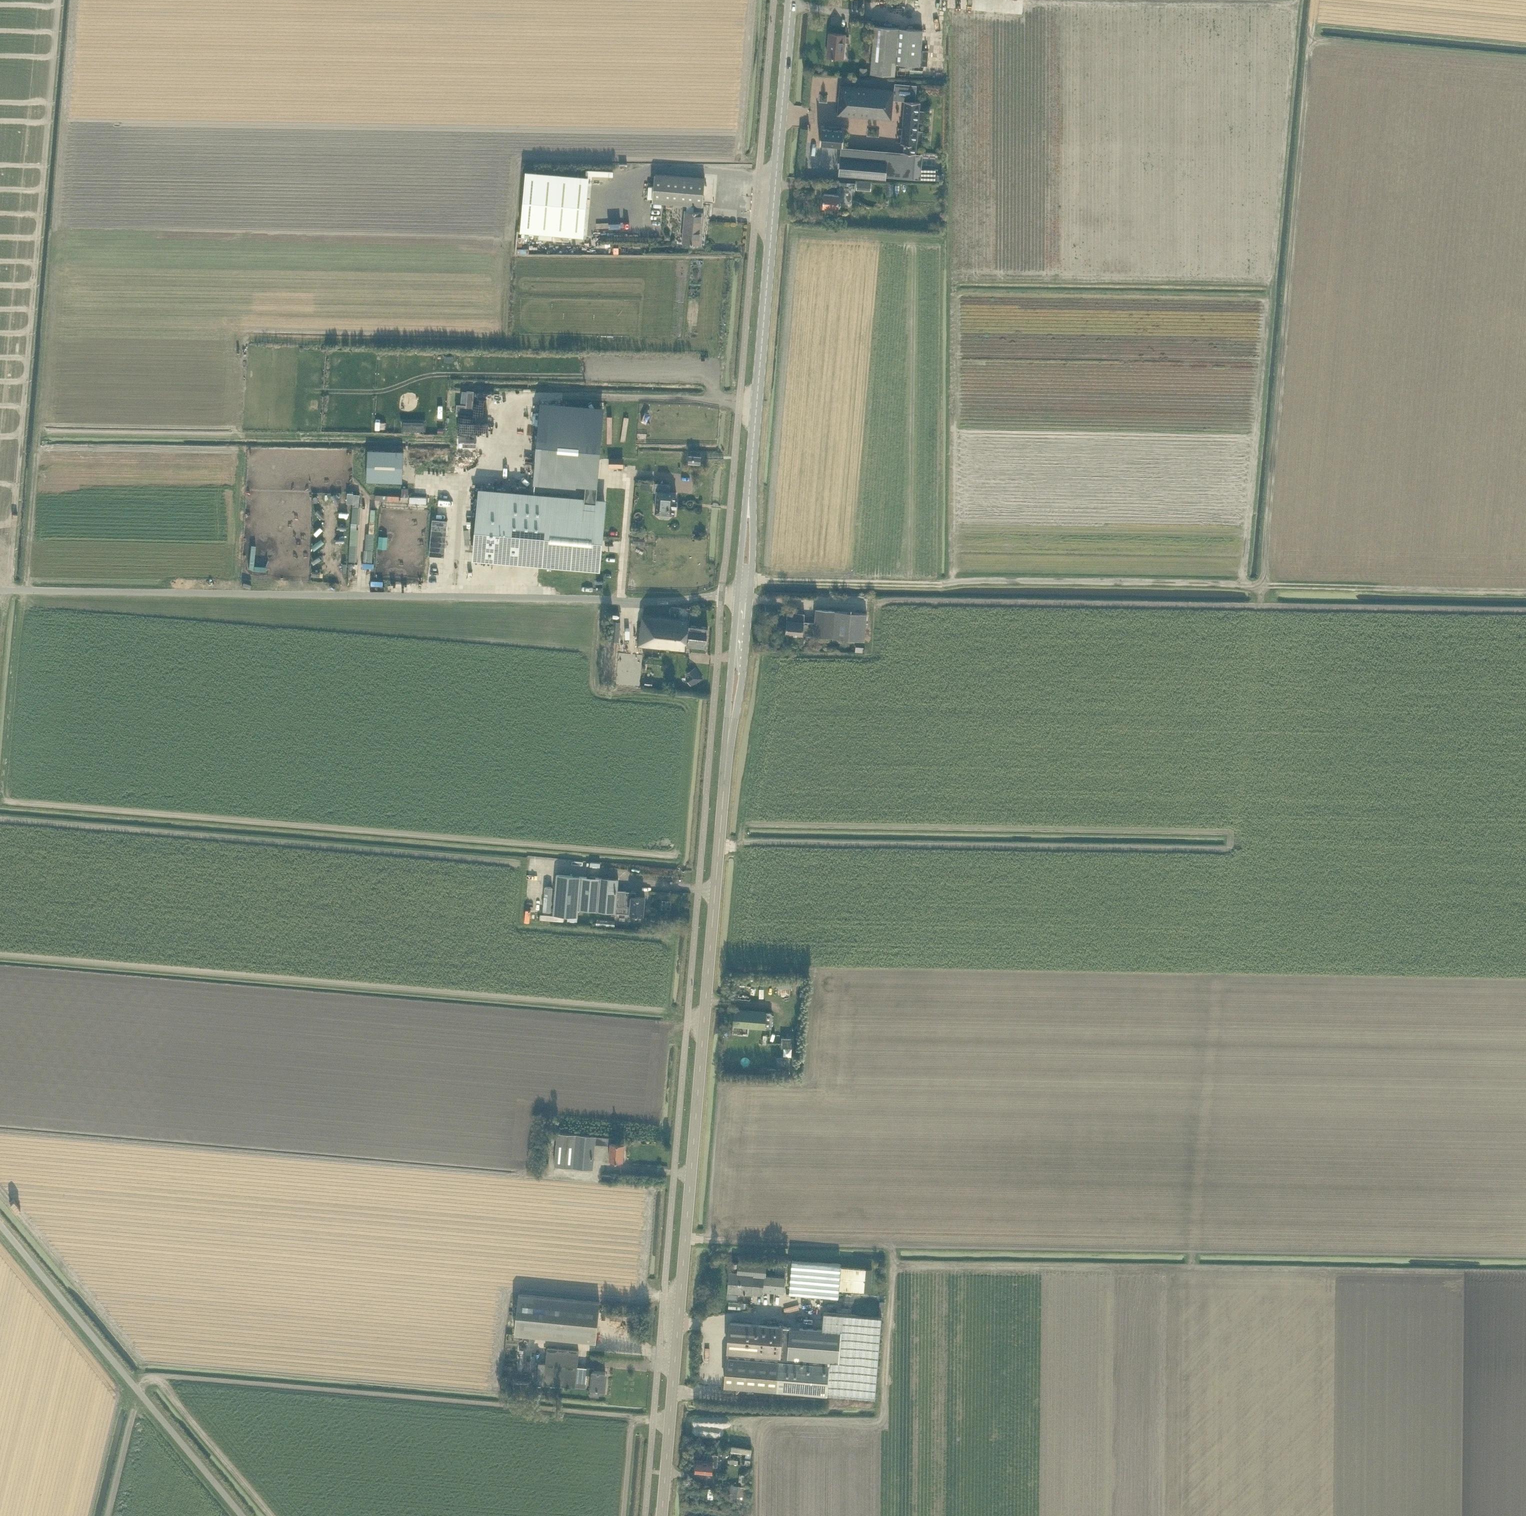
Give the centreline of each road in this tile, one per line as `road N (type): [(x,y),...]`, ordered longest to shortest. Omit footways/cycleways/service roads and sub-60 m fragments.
road 1 (tertiary): [(663,1515),(745,595)]
road 2 (track): [(1525,591),(746,578)]
road 3 (tertiary): [(745,595),(792,0)]
road 4 (unclassified): [(621,600),(745,595)]

